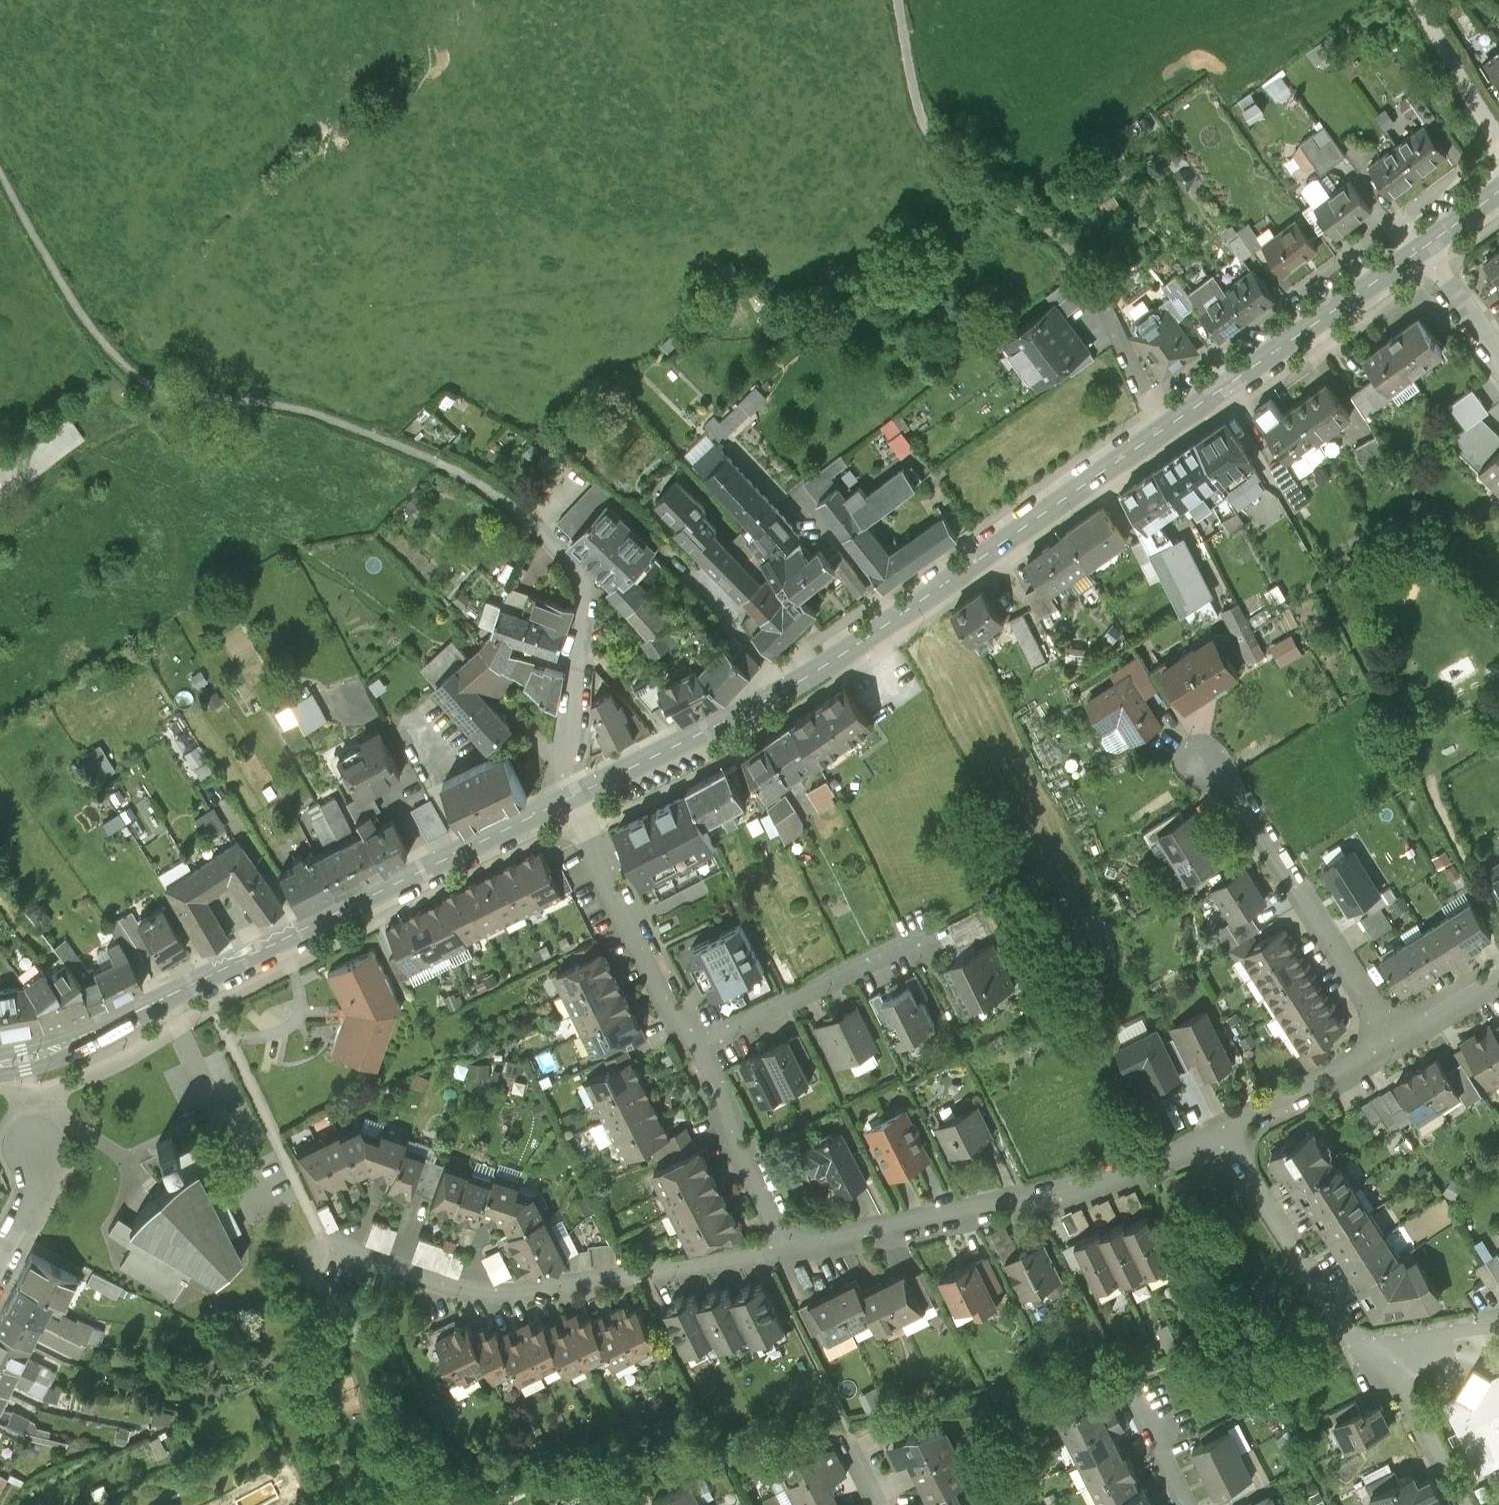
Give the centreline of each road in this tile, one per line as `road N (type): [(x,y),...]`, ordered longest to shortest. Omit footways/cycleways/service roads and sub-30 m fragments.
road 1 (secondary): [(572,796),(776,692),(876,629),(1424,243)]
road 2 (residential): [(572,796),(564,777),(586,610),(574,572),(544,531),(470,473),(351,421),(191,396)]
road 3 (secondary): [(0,1062),(113,1023),(572,796)]
road 4 (residential): [(790,1244),(485,1299),(329,1258)]
road 5 (residential): [(1224,1129),(1126,1175),(790,1244)]
road 6 (residential): [(1394,1039),(1226,780),(1199,759)]
road 7 (track): [(1080,258),(1018,202),(970,172),(918,109),(898,0)]
road 8 (track): [(191,396),(114,338),(0,157)]
road 9 (residential): [(699,1041),(674,1013),(572,796)]
road 10 (residential): [(1224,1129),(1348,1334),(1383,1343)]
road 11 (residential): [(699,1041),(920,937)]
road 12 (residential): [(790,1244),(733,1134),(729,1104),(699,1041)]
road 13 (residential): [(1394,1039),(1224,1129)]
road 14 (residential): [(1383,1343),(1463,1504)]
road 15 (unclassified): [(1498,134),(1420,0)]
road 16 (residential): [(1188,1504),(1130,1378)]
road 17 (residential): [(1498,351),(1424,243)]
road 18 (residential): [(1498,974),(1394,1039)]

